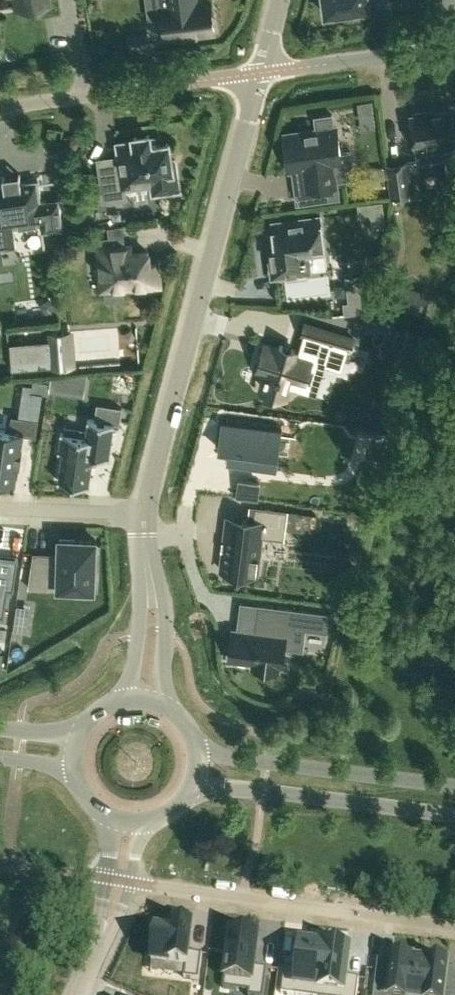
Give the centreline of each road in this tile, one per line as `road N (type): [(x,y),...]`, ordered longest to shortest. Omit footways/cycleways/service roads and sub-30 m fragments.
road 1 (residential): [(258,73),(143,516)]
road 2 (residential): [(120,881),(454,923)]
road 3 (tertiary): [(192,786),(454,815)]
road 4 (residential): [(0,108),(258,73)]
road 5 (tertiary): [(454,787),(196,754)]
road 6 (residential): [(258,73),(454,47)]
road 7 (residential): [(163,708),(166,631),(143,516)]
road 8 (residential): [(143,516),(136,531),(131,702)]
road 9 (residential): [(143,516),(0,513)]
road 10 (residential): [(120,881),(74,994)]
road 11 (residential): [(0,864),(120,881)]

